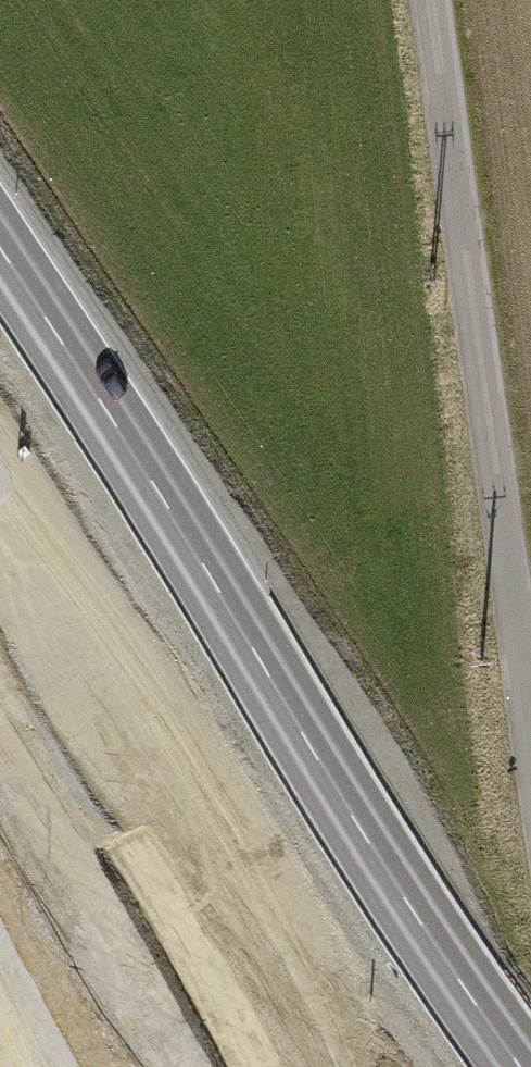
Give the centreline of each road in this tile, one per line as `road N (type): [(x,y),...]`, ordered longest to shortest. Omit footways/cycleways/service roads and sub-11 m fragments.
road 1 (primary): [(524,1066),(427,929),(0,250)]
road 2 (unclassified): [(530,724),(432,0)]
road 3 (primary): [(209,1066),(0,717)]

